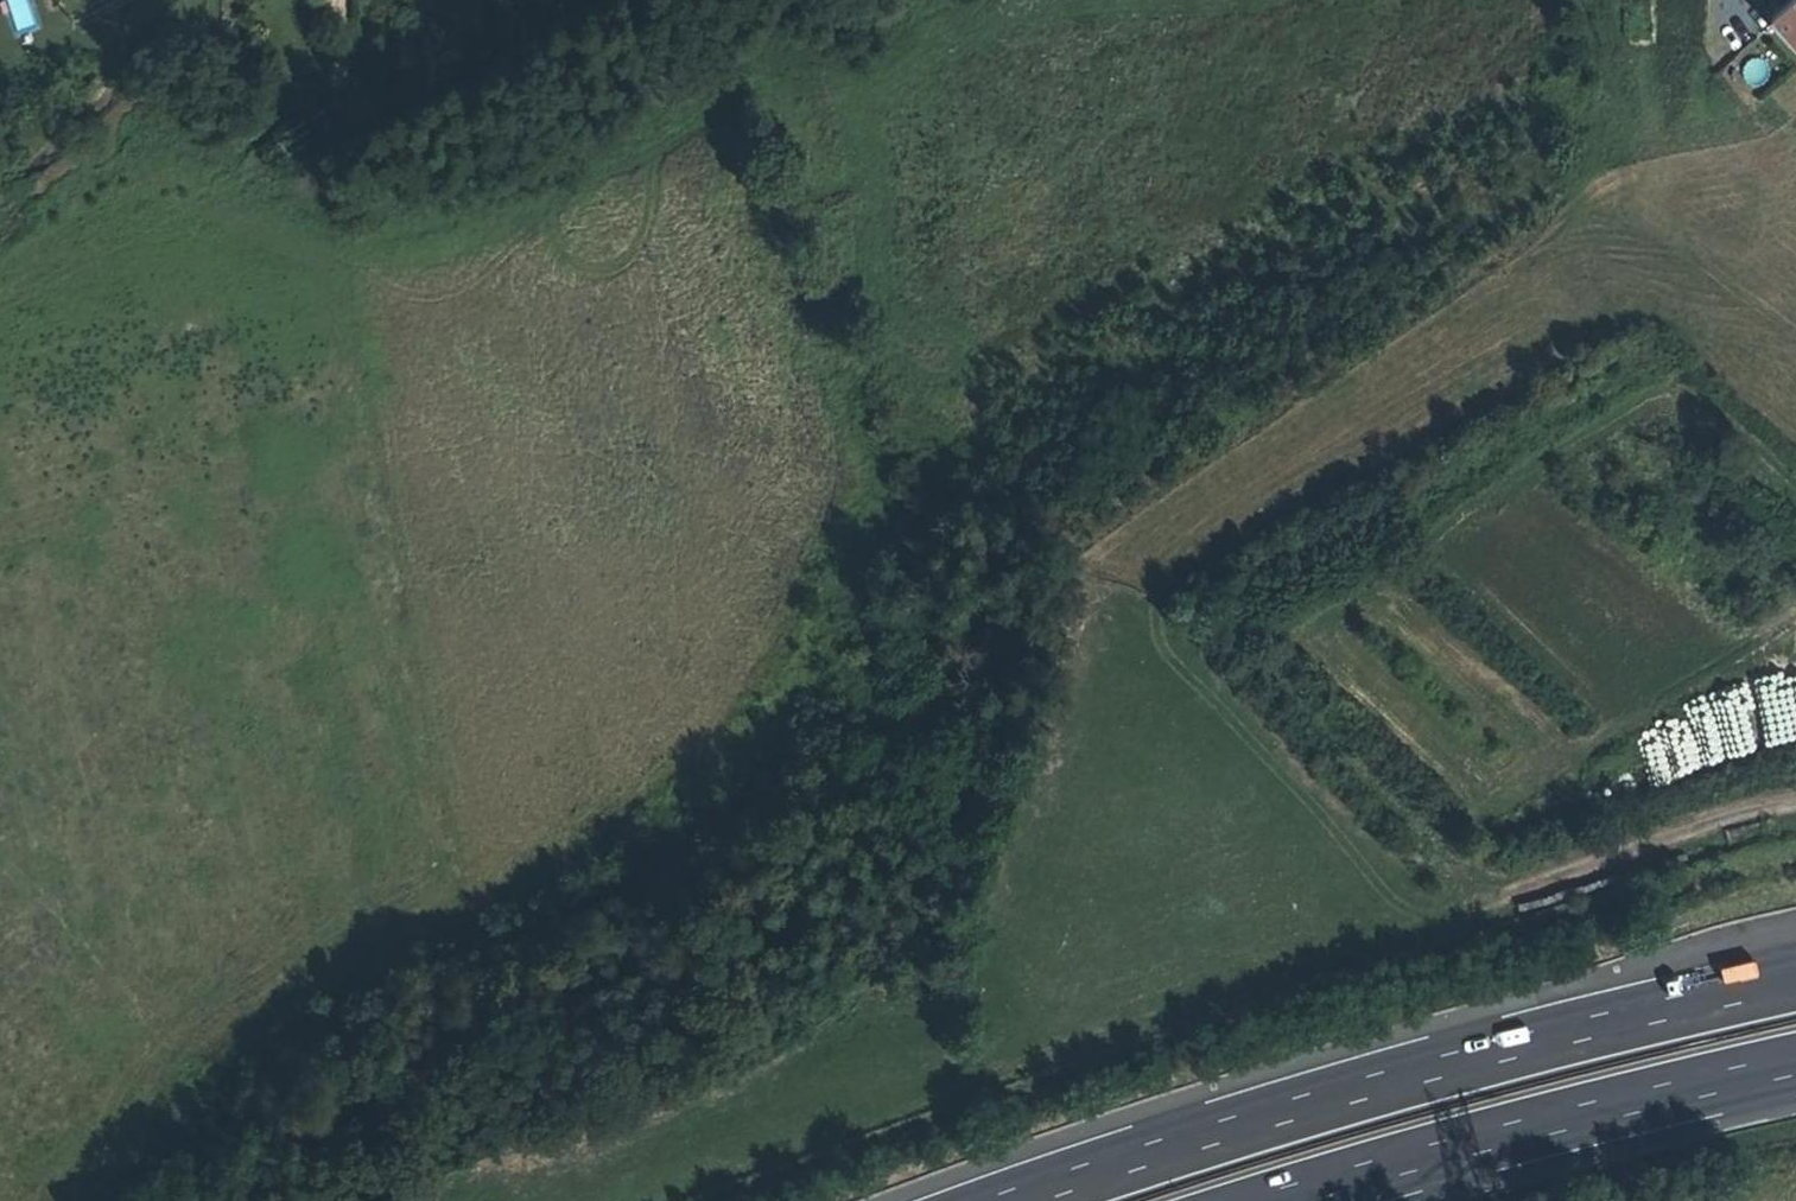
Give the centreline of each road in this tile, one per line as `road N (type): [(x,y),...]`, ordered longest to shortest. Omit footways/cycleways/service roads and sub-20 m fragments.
road 1 (motorway): [(1795,982),(1288,1114),(1019,1200)]
road 2 (motorway): [(1276,1200),(1795,1065)]
road 3 (track): [(1795,814),(1671,842),(1502,902)]

